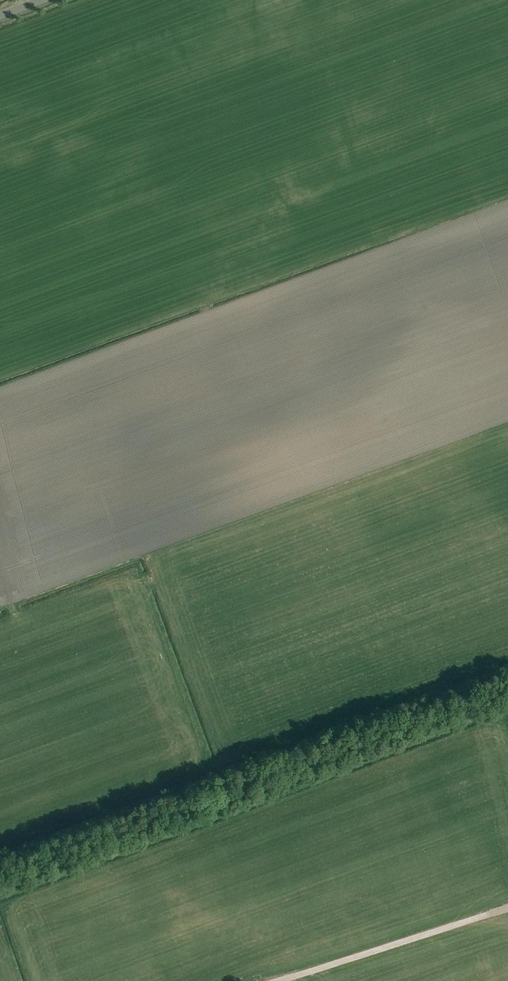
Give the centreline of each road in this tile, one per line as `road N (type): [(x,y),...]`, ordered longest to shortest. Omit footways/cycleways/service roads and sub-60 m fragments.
road 1 (track): [(275,980),(507,907)]

